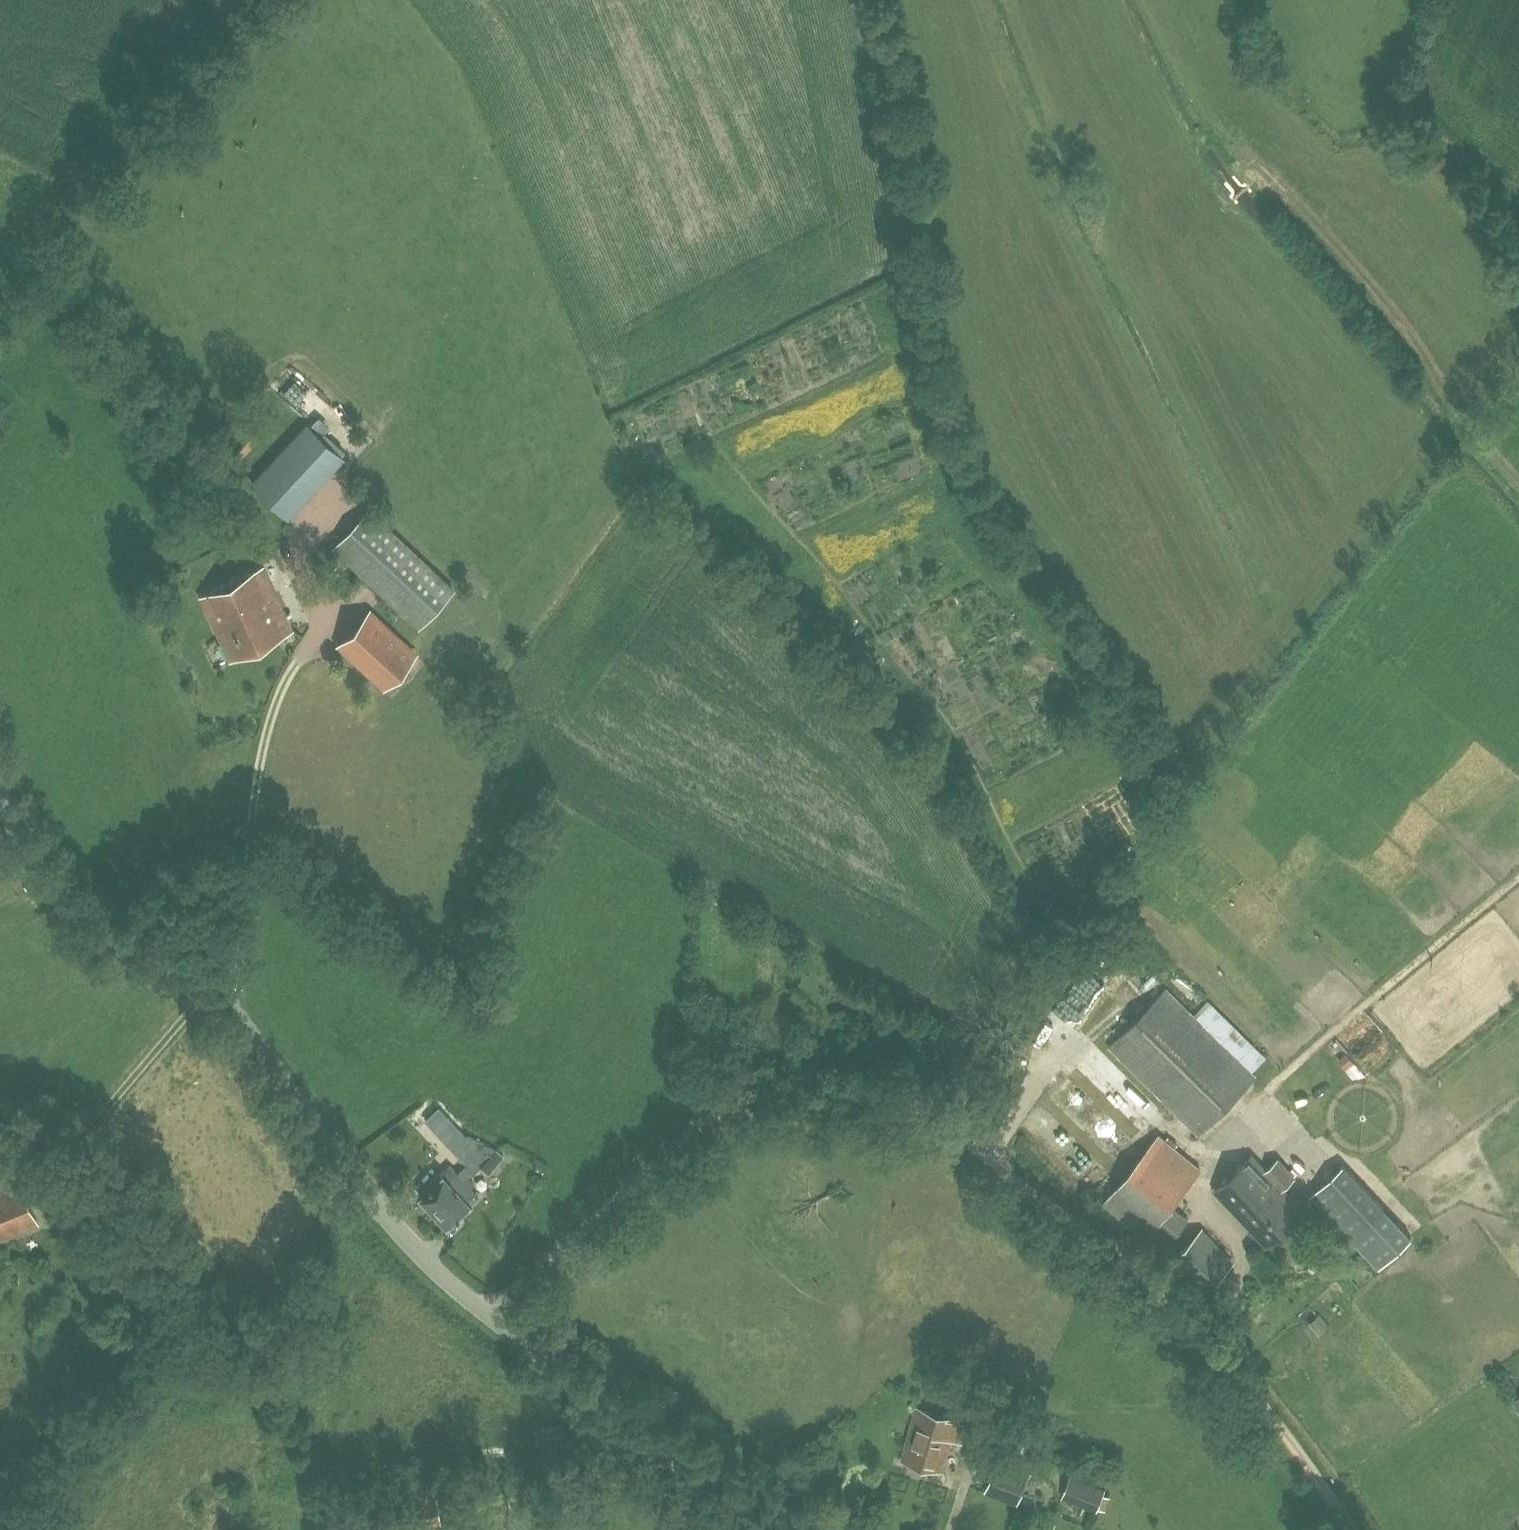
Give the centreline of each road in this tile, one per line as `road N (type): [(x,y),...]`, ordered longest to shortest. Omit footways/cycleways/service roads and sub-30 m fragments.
road 1 (residential): [(1350,1529),(1284,1435),(1148,1280),(919,1108),(790,1090),(733,1103),(483,1309)]
road 2 (unclassified): [(483,1309),(367,1192),(233,1010),(73,904),(0,790)]
road 3 (unclassified): [(767,1529),(483,1309)]

